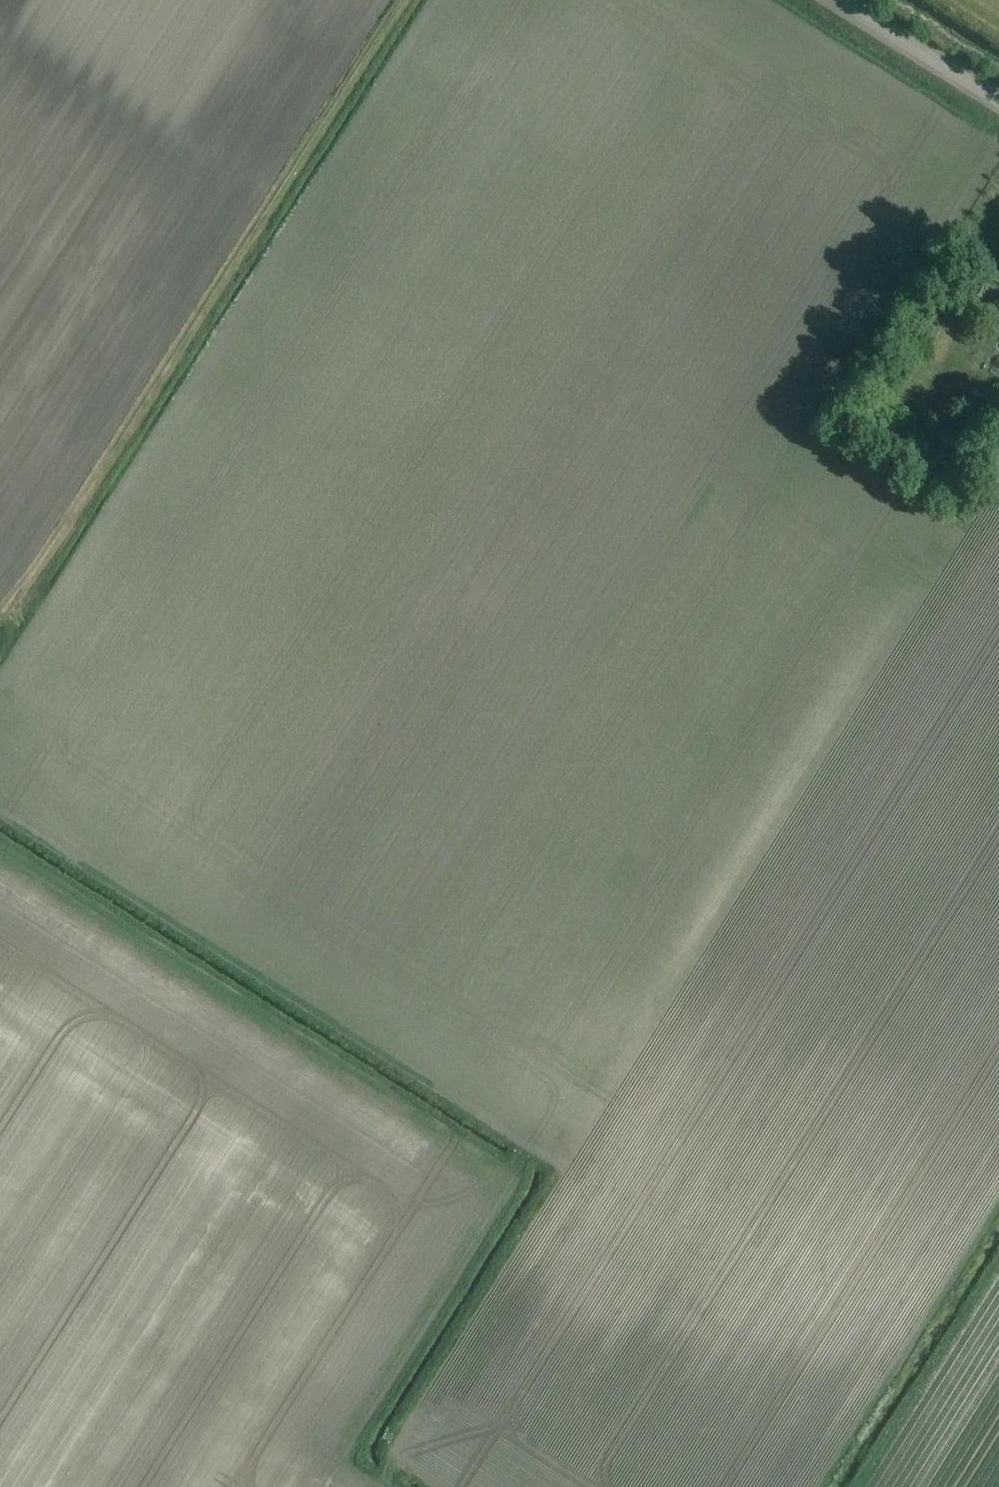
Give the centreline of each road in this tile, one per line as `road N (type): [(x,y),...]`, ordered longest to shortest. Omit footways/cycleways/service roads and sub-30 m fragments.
road 1 (unclassified): [(836,0),(998,102)]

